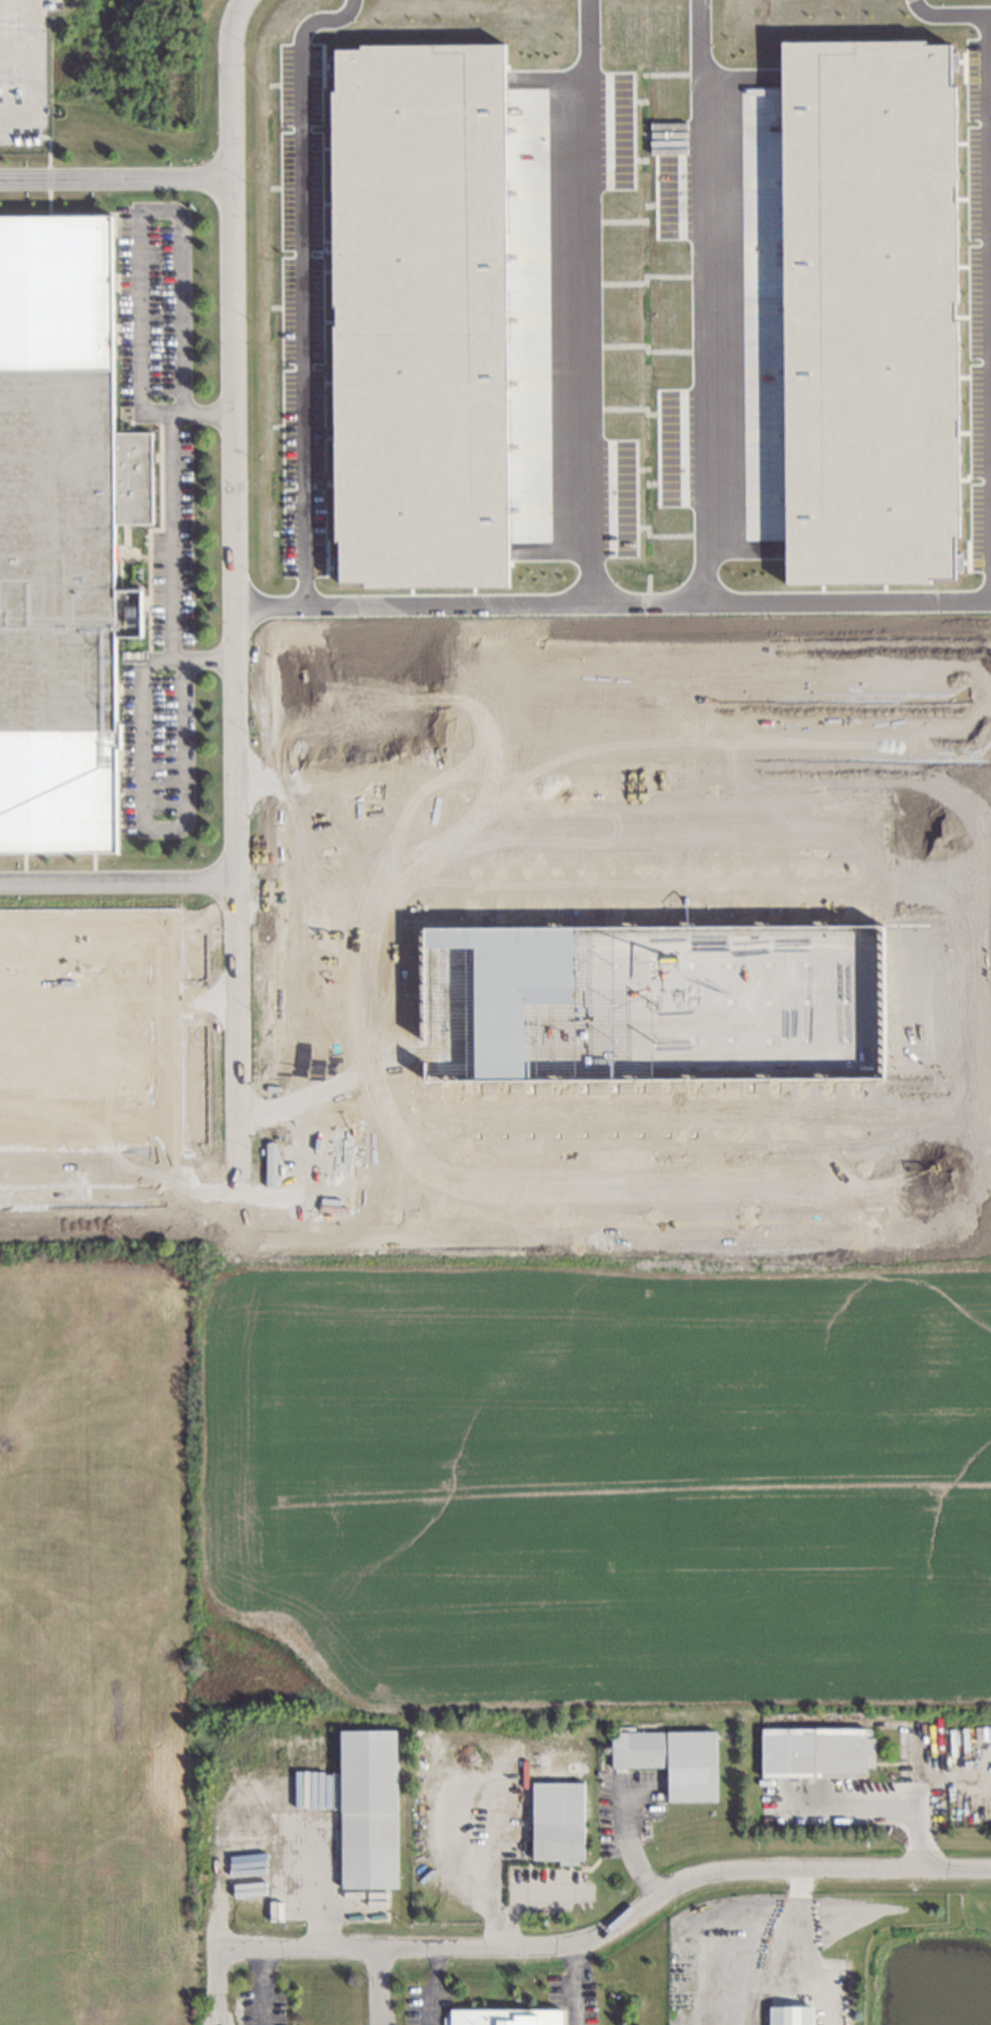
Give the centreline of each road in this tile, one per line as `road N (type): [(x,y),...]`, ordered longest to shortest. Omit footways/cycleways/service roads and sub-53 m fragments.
road 1 (residential): [(246,0),(231,46),(238,1204)]
road 2 (residential): [(990,1870),(721,1870),(677,1882),(603,1935),(559,1947),(222,1948)]

